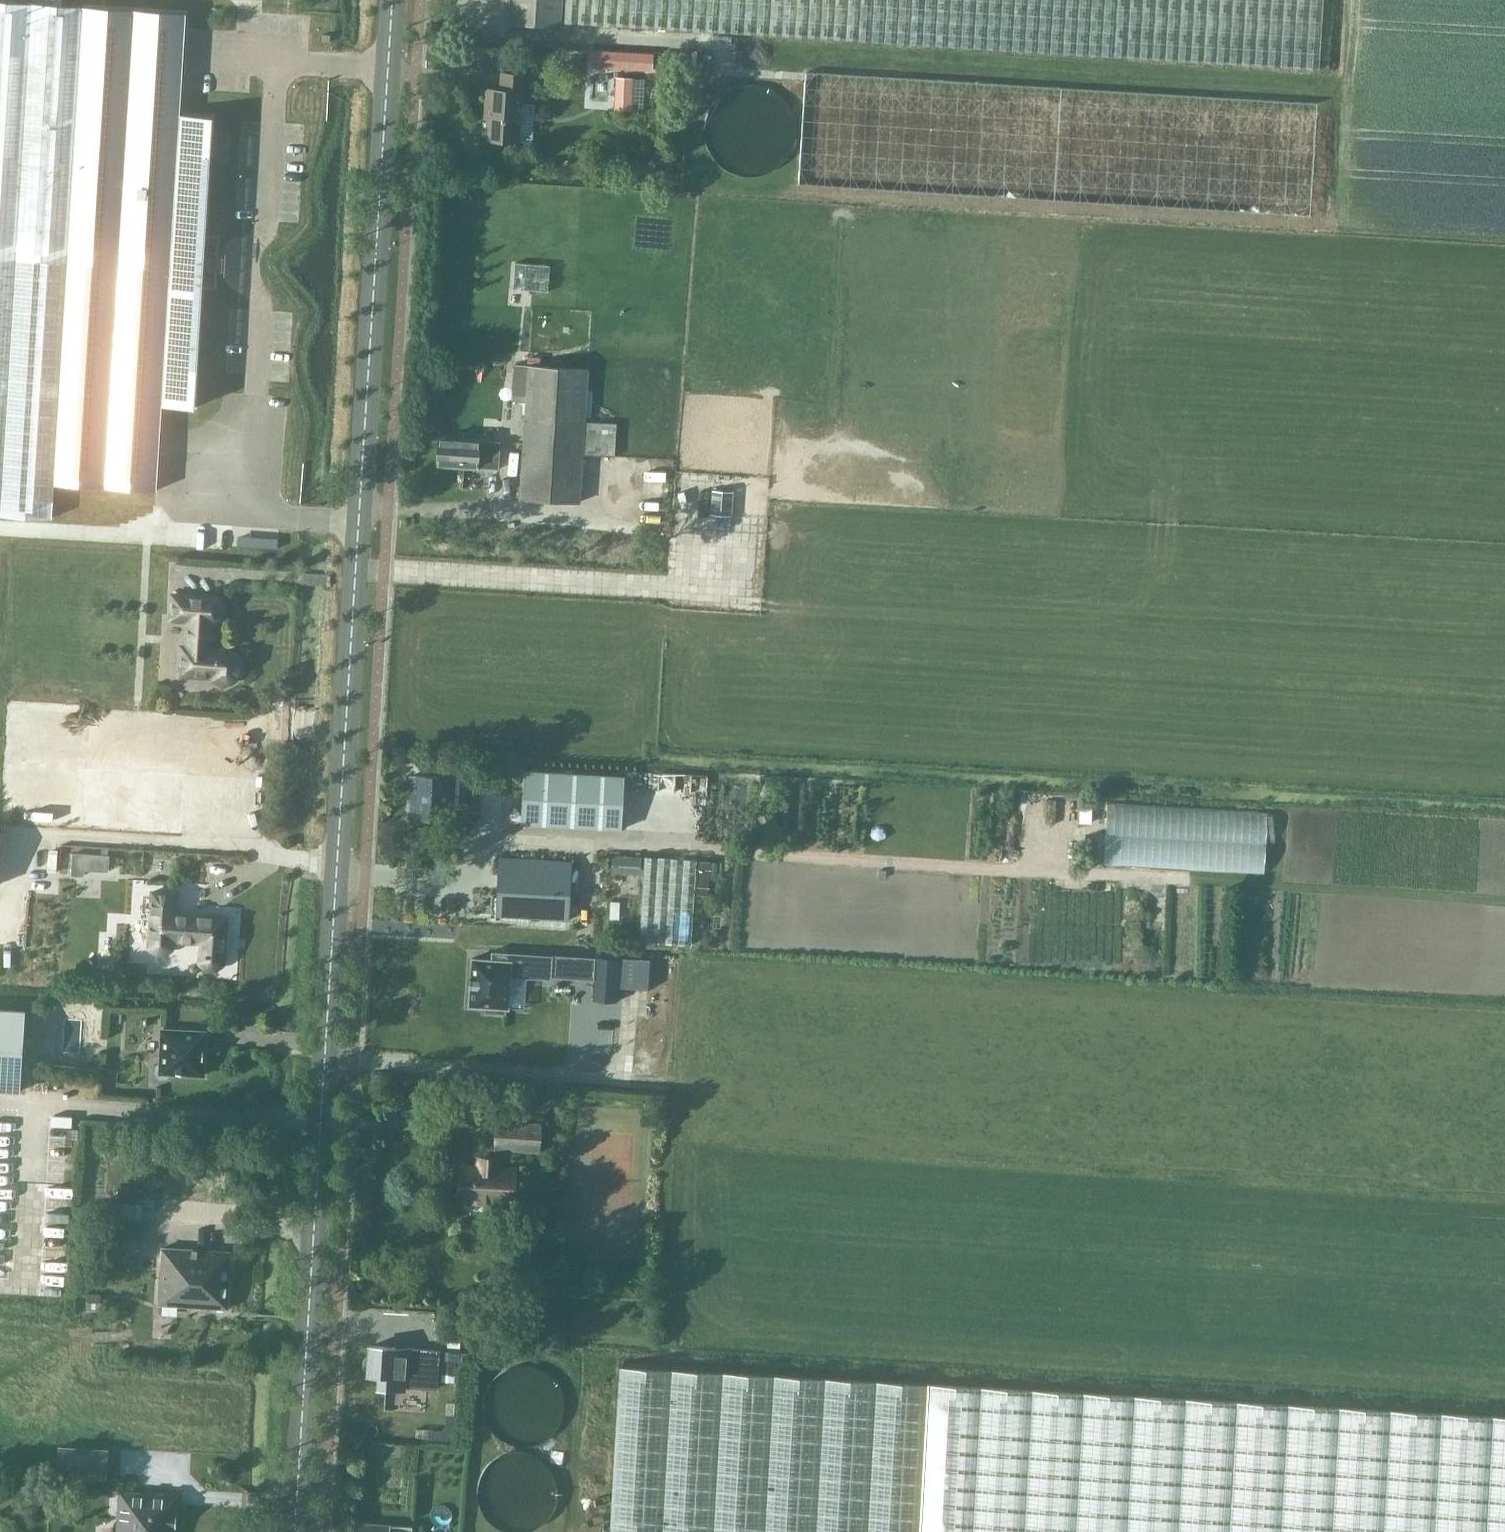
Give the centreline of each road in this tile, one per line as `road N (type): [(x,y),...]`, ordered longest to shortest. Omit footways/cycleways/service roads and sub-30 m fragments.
road 1 (tertiary): [(294,1531),(391,0)]

